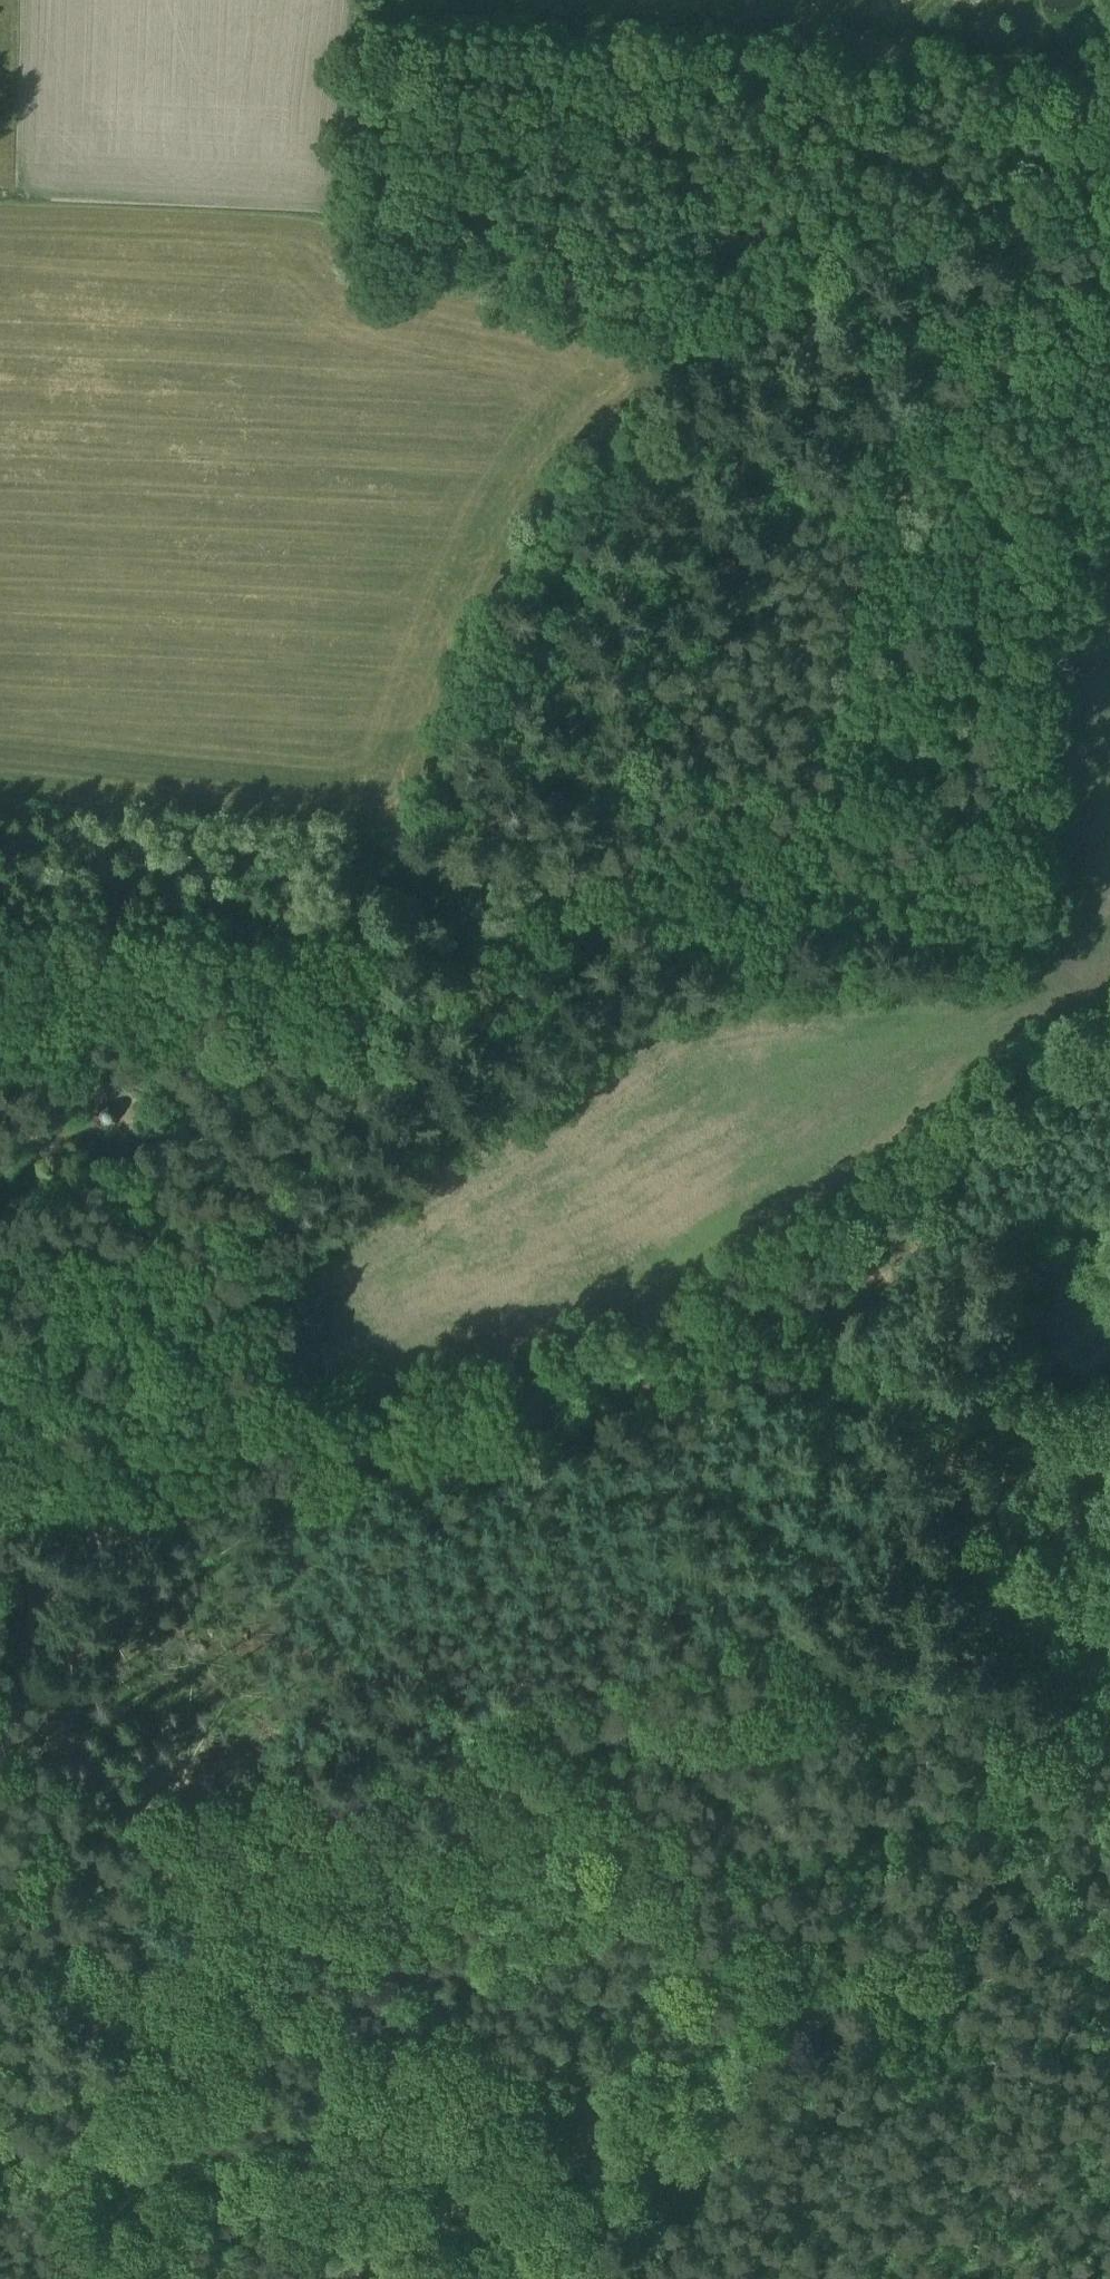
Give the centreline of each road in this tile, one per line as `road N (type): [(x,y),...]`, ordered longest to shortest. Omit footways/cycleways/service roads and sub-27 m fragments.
road 1 (track): [(356,1055),(397,1052),(462,1013),(657,736),(817,482),(1040,217)]
road 2 (track): [(737,334),(826,290),(1040,217)]
road 3 (track): [(0,1453),(22,1511),(29,1643),(0,1743)]

